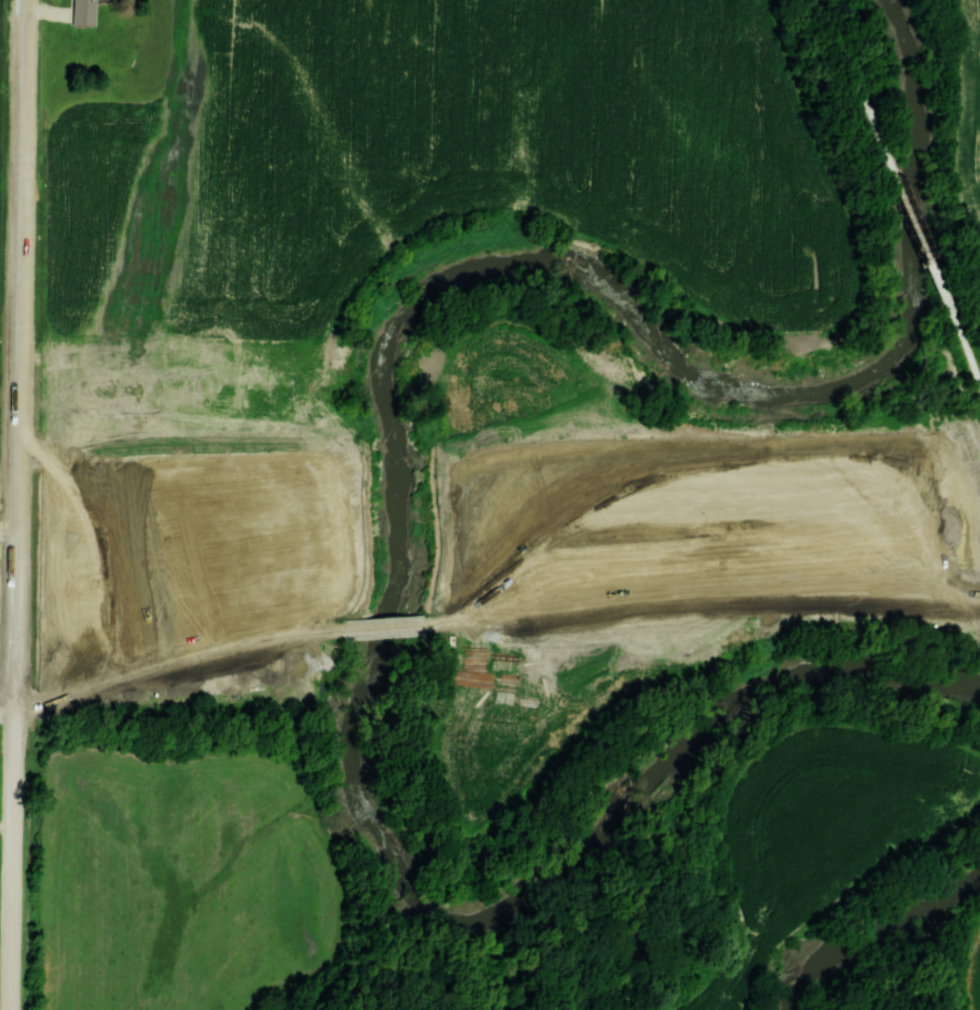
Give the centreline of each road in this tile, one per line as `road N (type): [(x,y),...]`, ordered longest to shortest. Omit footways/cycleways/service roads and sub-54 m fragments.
road 1 (residential): [(30,0),(20,721)]
road 2 (residential): [(20,721),(14,1009)]

